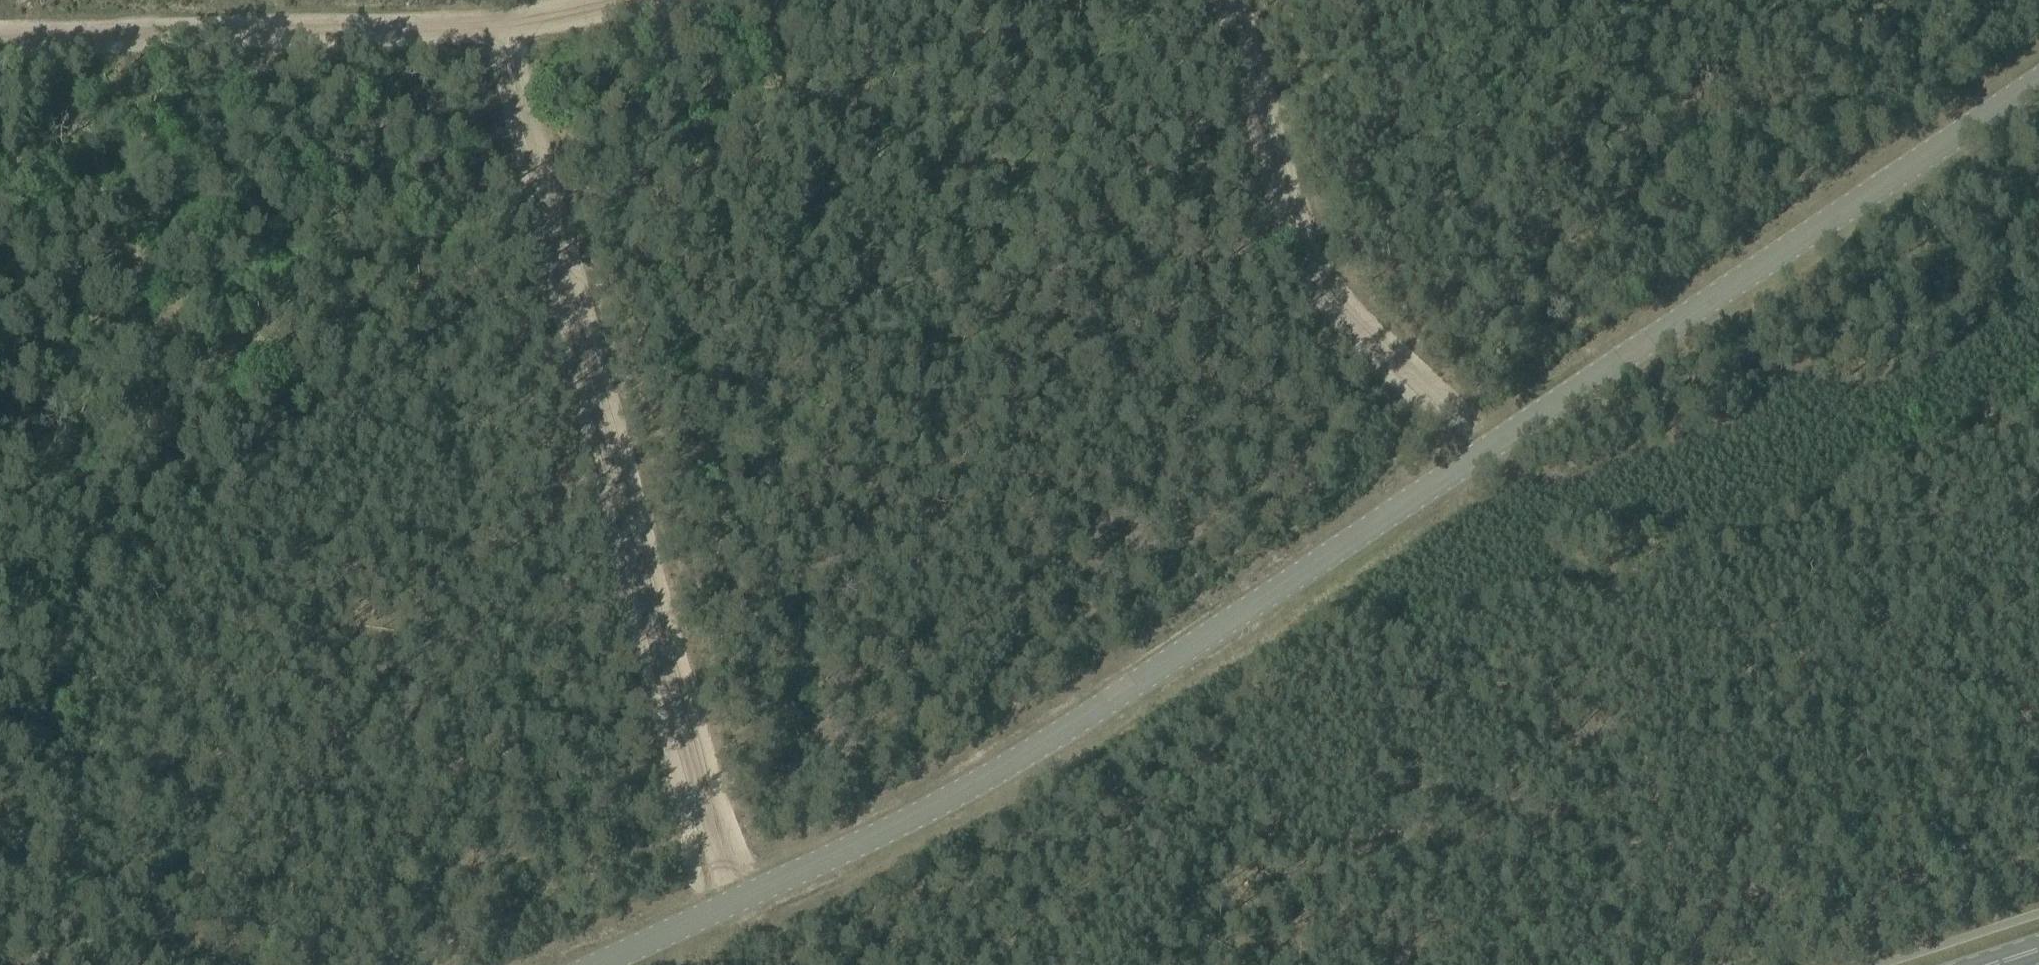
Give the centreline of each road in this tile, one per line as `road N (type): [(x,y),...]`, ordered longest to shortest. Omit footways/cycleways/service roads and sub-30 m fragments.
road 1 (track): [(497,28),(686,740),(743,899)]
road 2 (track): [(0,40),(497,28),(635,0)]
road 3 (track): [(1228,0),(1283,196),(1311,256),(1389,355),(1486,446)]

